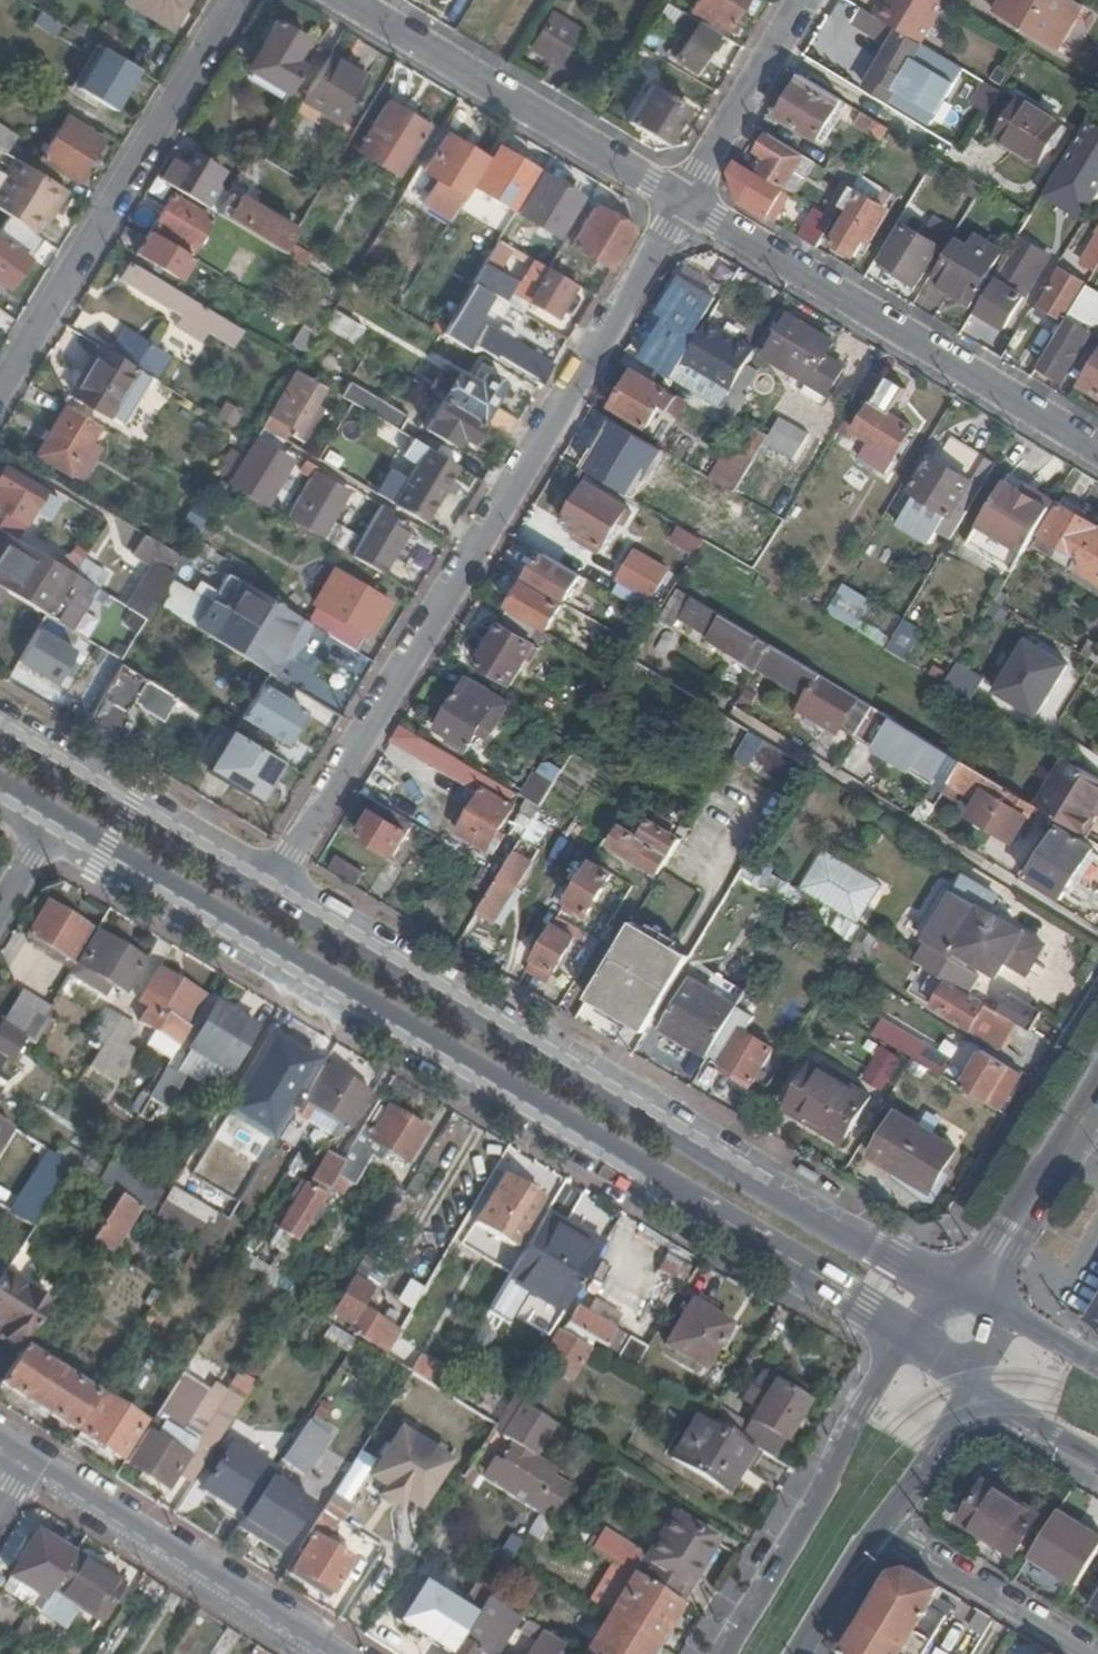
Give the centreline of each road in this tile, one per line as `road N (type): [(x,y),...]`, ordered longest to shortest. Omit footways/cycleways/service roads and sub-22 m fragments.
road 1 (secondary): [(44,821),(908,1344)]
road 2 (residential): [(263,893),(685,203)]
road 3 (secondary): [(951,1285),(906,1267),(263,893)]
road 4 (residential): [(1097,447),(685,203)]
road 5 (unclassified): [(235,0),(0,386)]
road 6 (residential): [(685,203),(340,0)]
road 7 (residential): [(334,1653),(29,1459)]
road 8 (secondary): [(908,1344),(725,1653)]
road 9 (secondary): [(263,893),(0,736)]
road 10 (residential): [(1096,1653),(887,1520)]
road 11 (residential): [(804,0),(685,203)]
road 12 (secondary): [(993,1269),(1097,1095)]
road 13 (secondary): [(887,1520),(971,1382)]
road 14 (secondary): [(807,1653),(887,1520)]
road 15 (secondary): [(971,1382),(1097,1459)]

